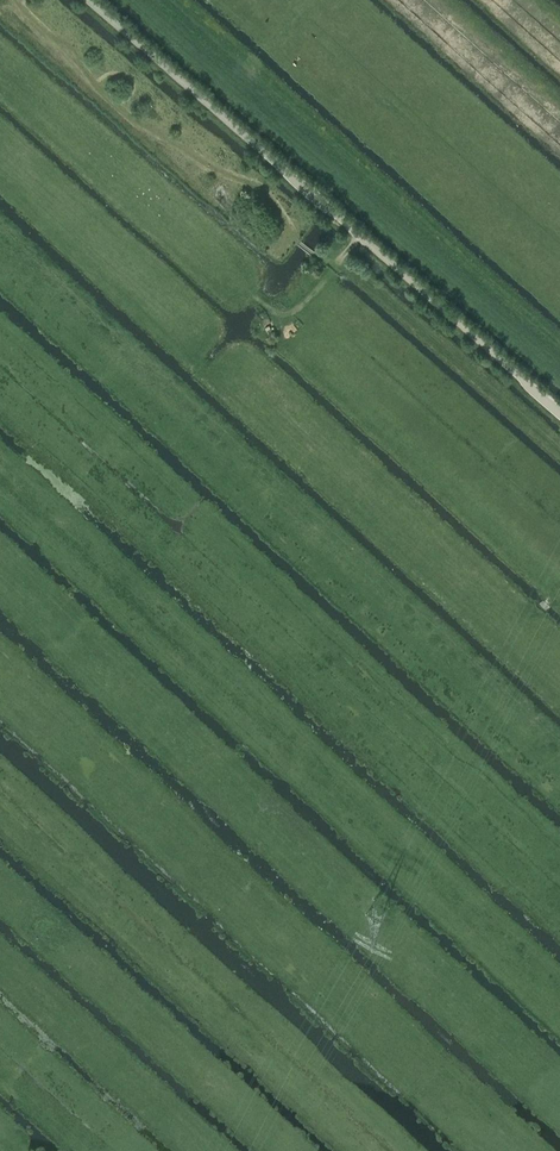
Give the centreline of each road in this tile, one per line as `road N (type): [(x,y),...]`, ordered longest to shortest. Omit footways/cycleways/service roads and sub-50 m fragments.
road 1 (tertiary): [(559,414),(85,0)]

